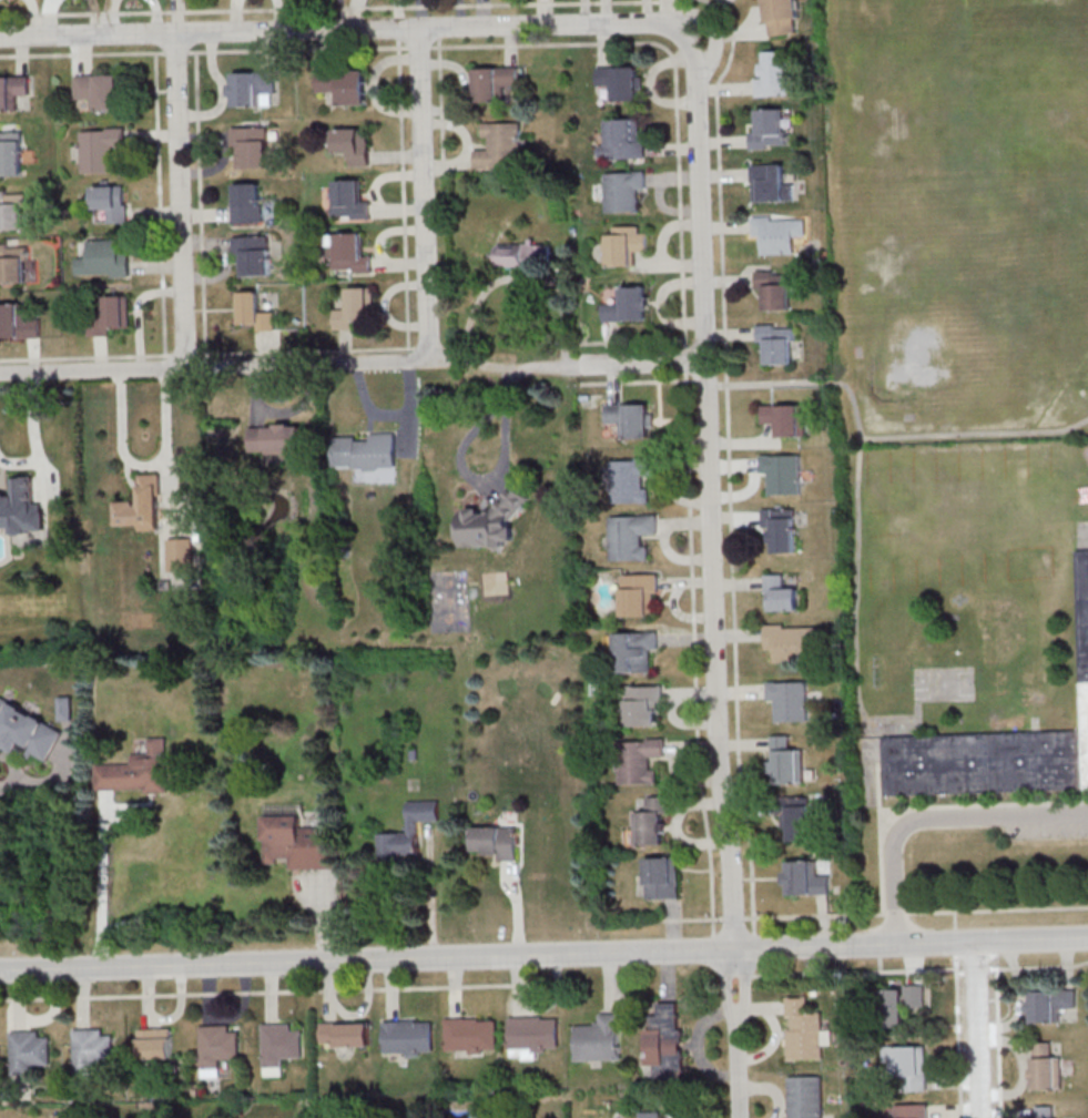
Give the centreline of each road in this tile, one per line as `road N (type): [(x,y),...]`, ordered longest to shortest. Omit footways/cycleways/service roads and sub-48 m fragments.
road 1 (residential): [(1087,936),(0,968)]
road 2 (residential): [(735,1010),(718,728),(698,92),(688,43)]
road 3 (residential): [(688,43),(677,31),(621,24),(0,39)]
road 4 (residential): [(427,359),(0,374)]
road 5 (residential): [(186,368),(174,35)]
road 6 (residential): [(427,359),(419,30)]
road 7 (residential): [(981,1117),(975,939)]
road 8 (residential): [(704,362),(580,366)]

